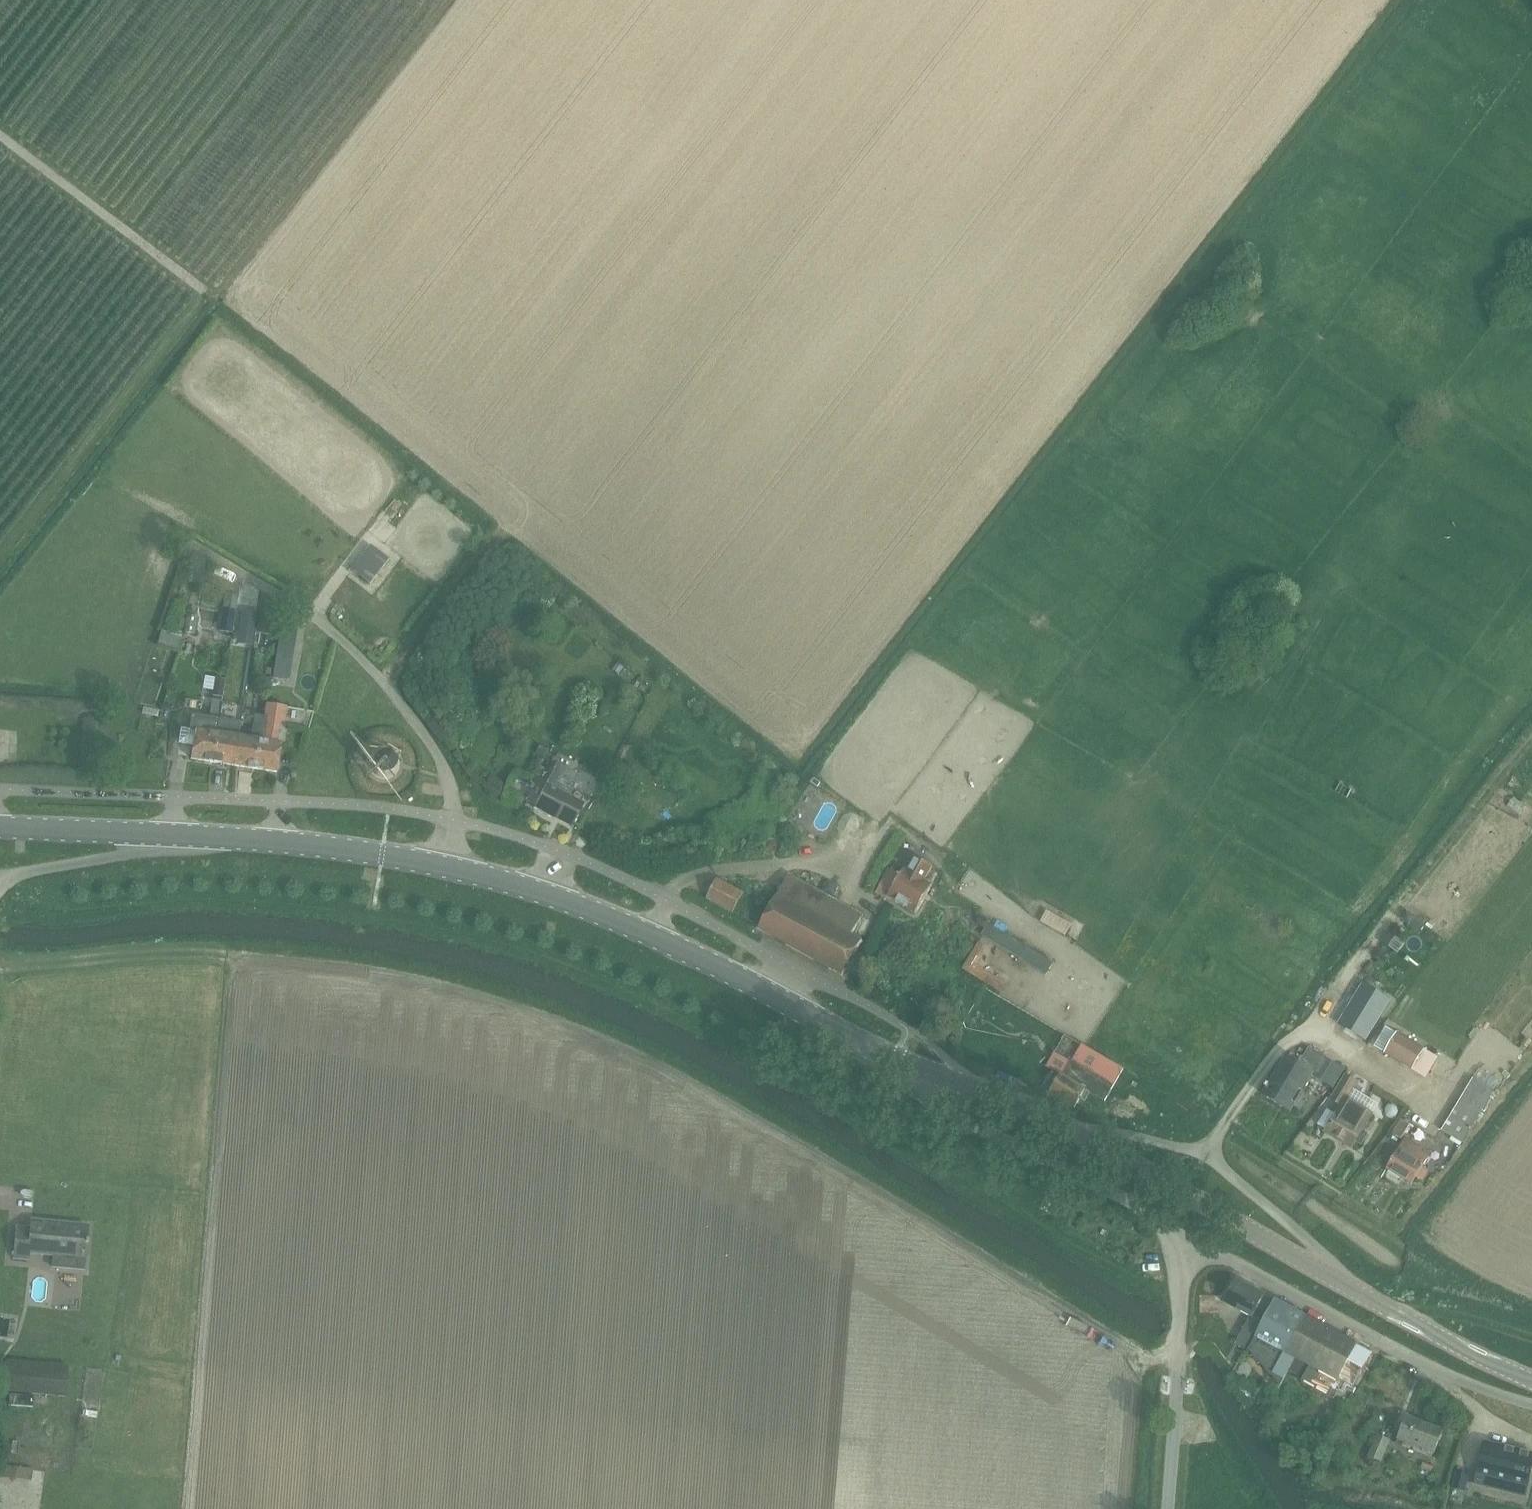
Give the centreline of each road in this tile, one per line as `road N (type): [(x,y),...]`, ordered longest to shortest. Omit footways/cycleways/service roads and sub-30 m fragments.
road 1 (unclassified): [(1531,1405),(1454,1380),(946,1111),(909,1085),(897,1058)]
road 2 (tertiary): [(215,839),(330,848),(548,895),(684,950),(897,1058)]
road 3 (unclassified): [(1331,1278),(1314,1245),(1208,1156),(1066,1128)]
road 4 (tertiary): [(1331,1278),(1066,1128)]
road 5 (tertiary): [(1531,1381),(1331,1278)]
road 6 (unclassified): [(215,839),(0,881)]
road 7 (tertiary): [(0,829),(215,839)]
road 8 (track): [(379,678),(501,531)]

